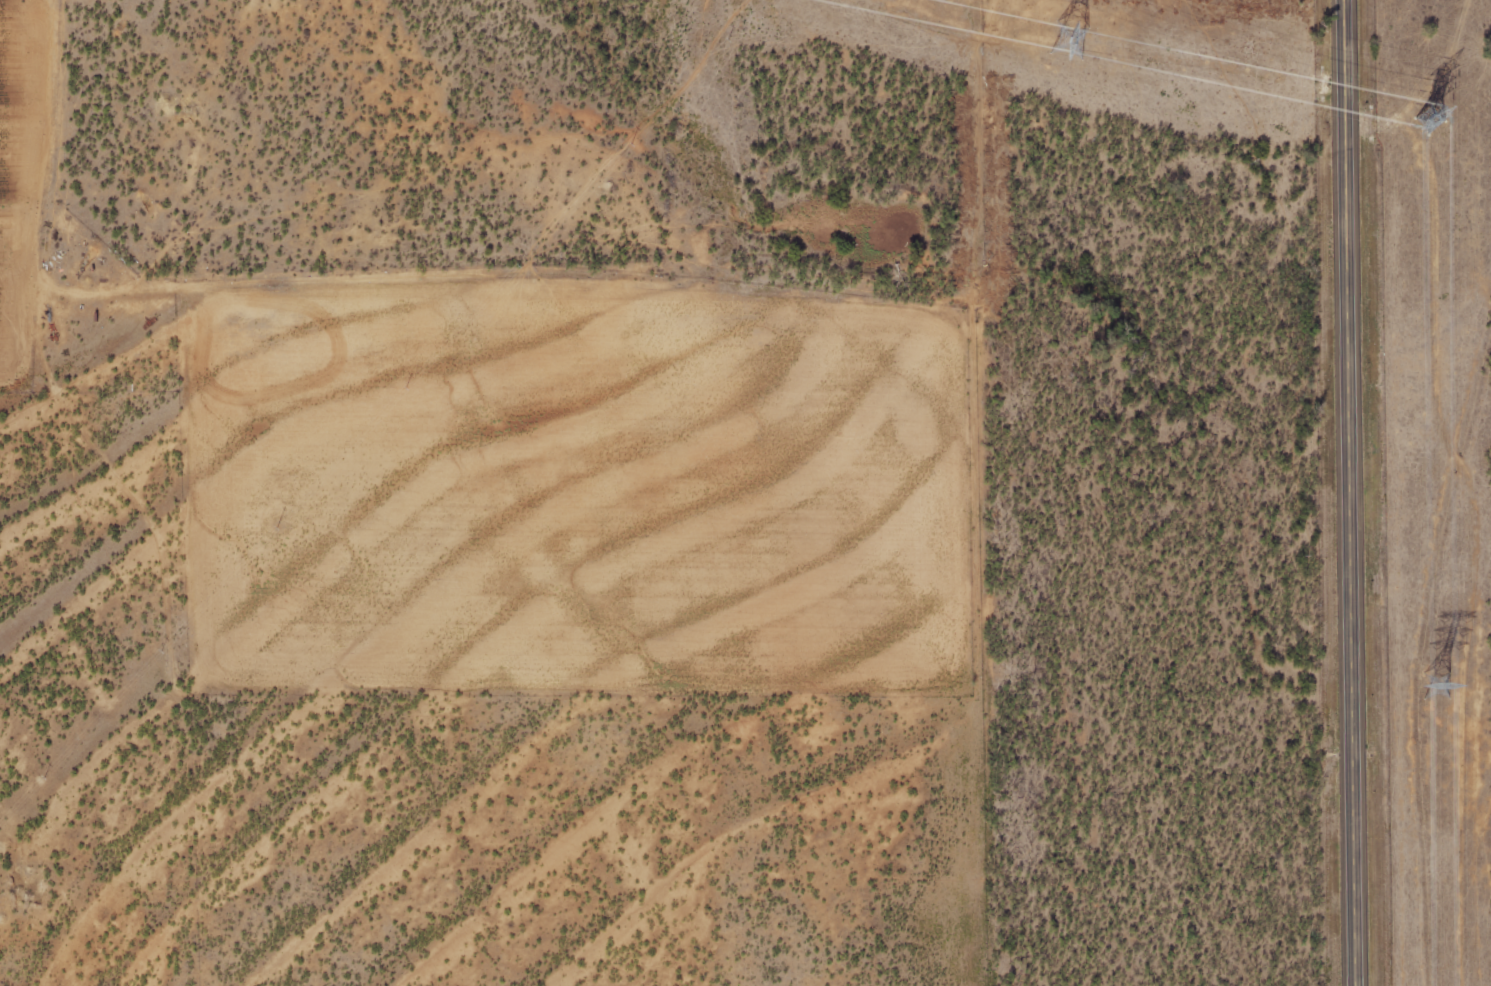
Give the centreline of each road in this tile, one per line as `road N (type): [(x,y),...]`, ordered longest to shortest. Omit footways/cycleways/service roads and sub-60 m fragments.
road 1 (primary): [(1358,985),(1347,0)]

